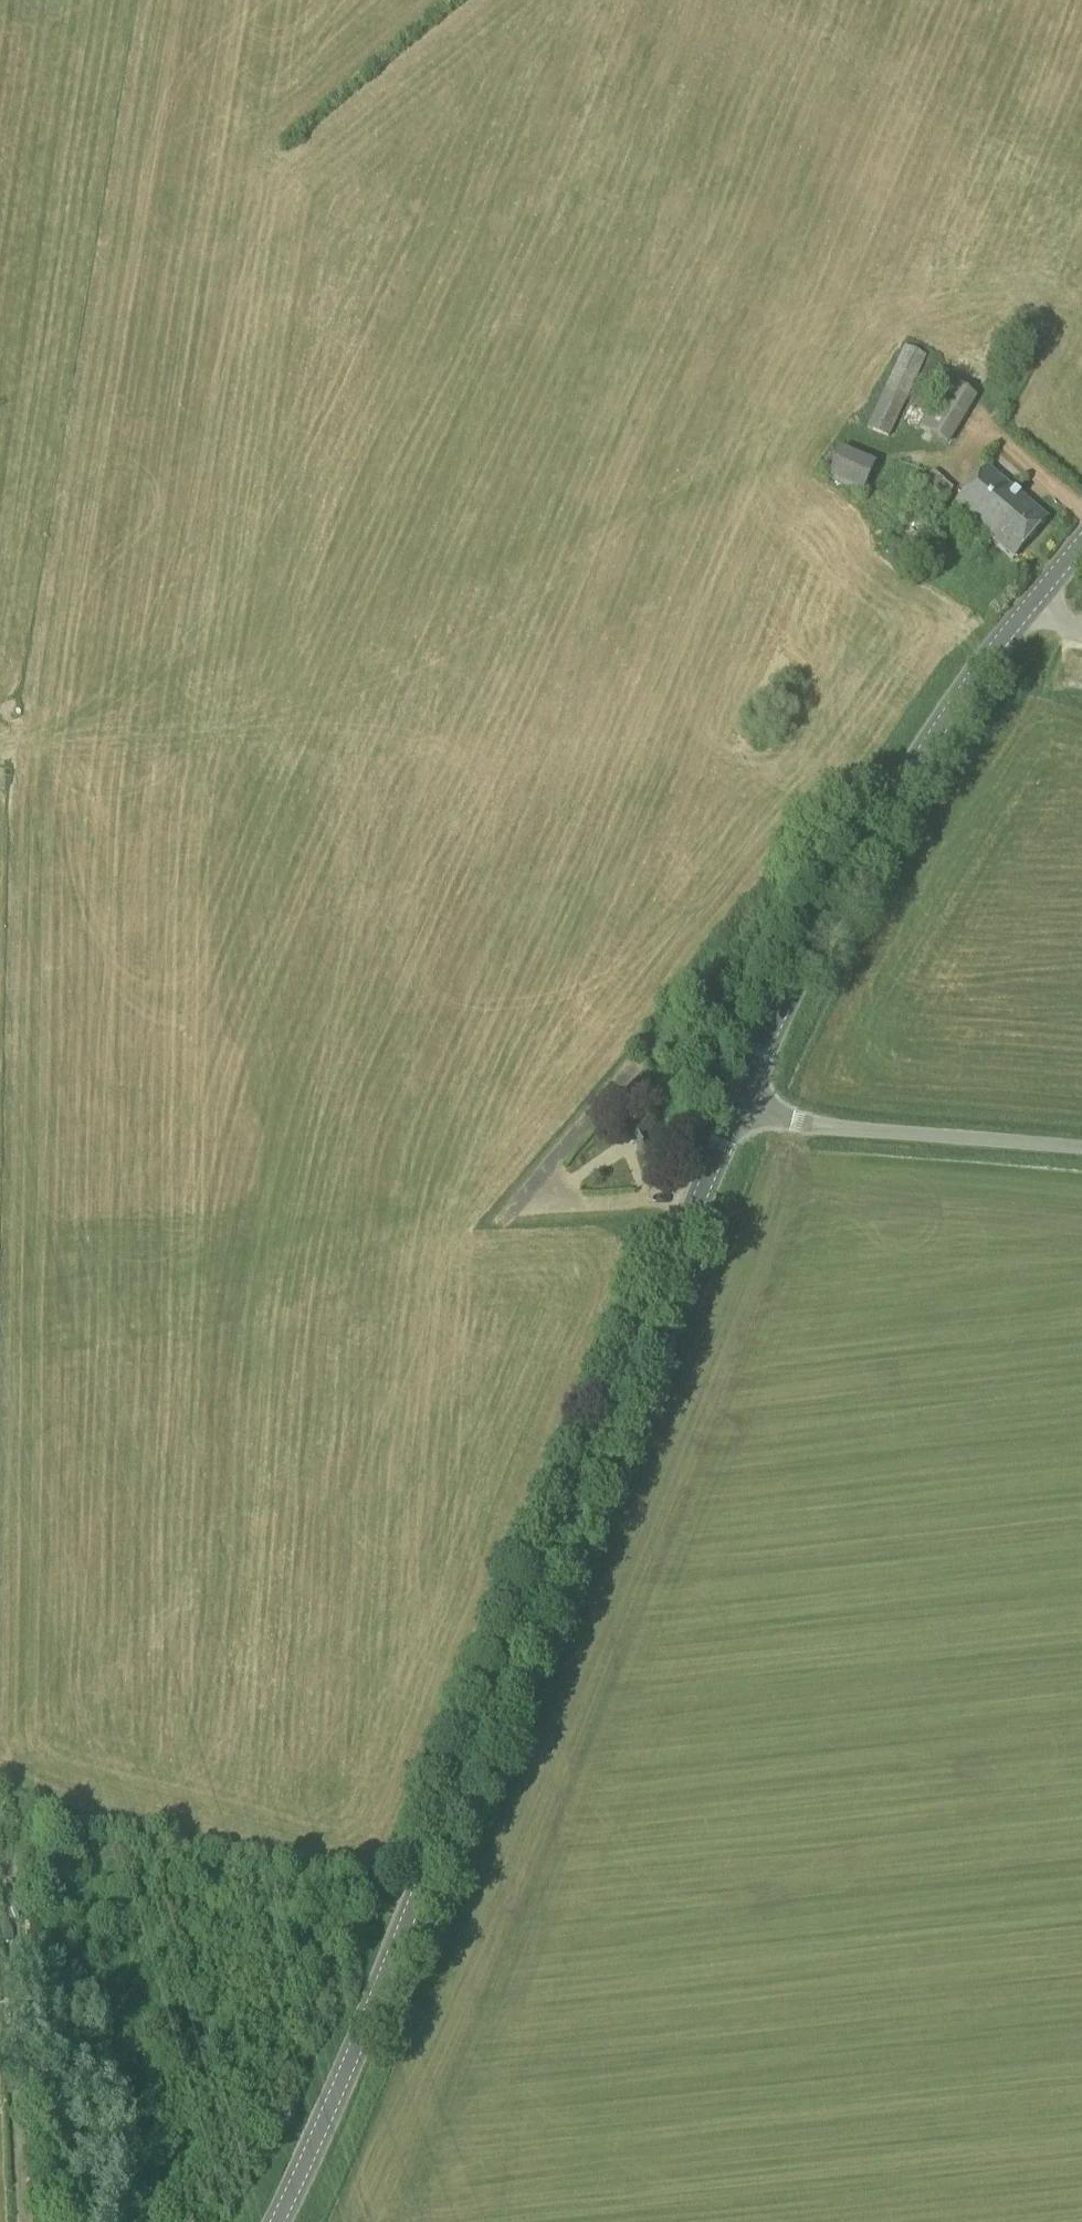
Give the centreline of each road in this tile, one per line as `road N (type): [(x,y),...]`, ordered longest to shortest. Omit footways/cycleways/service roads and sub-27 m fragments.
road 1 (tertiary): [(274,2221),(541,1601),(739,1108)]
road 2 (tertiary): [(739,1108),(860,863),(975,676),(1081,550)]
road 3 (unclassified): [(1081,1151),(793,1123),(739,1108)]

